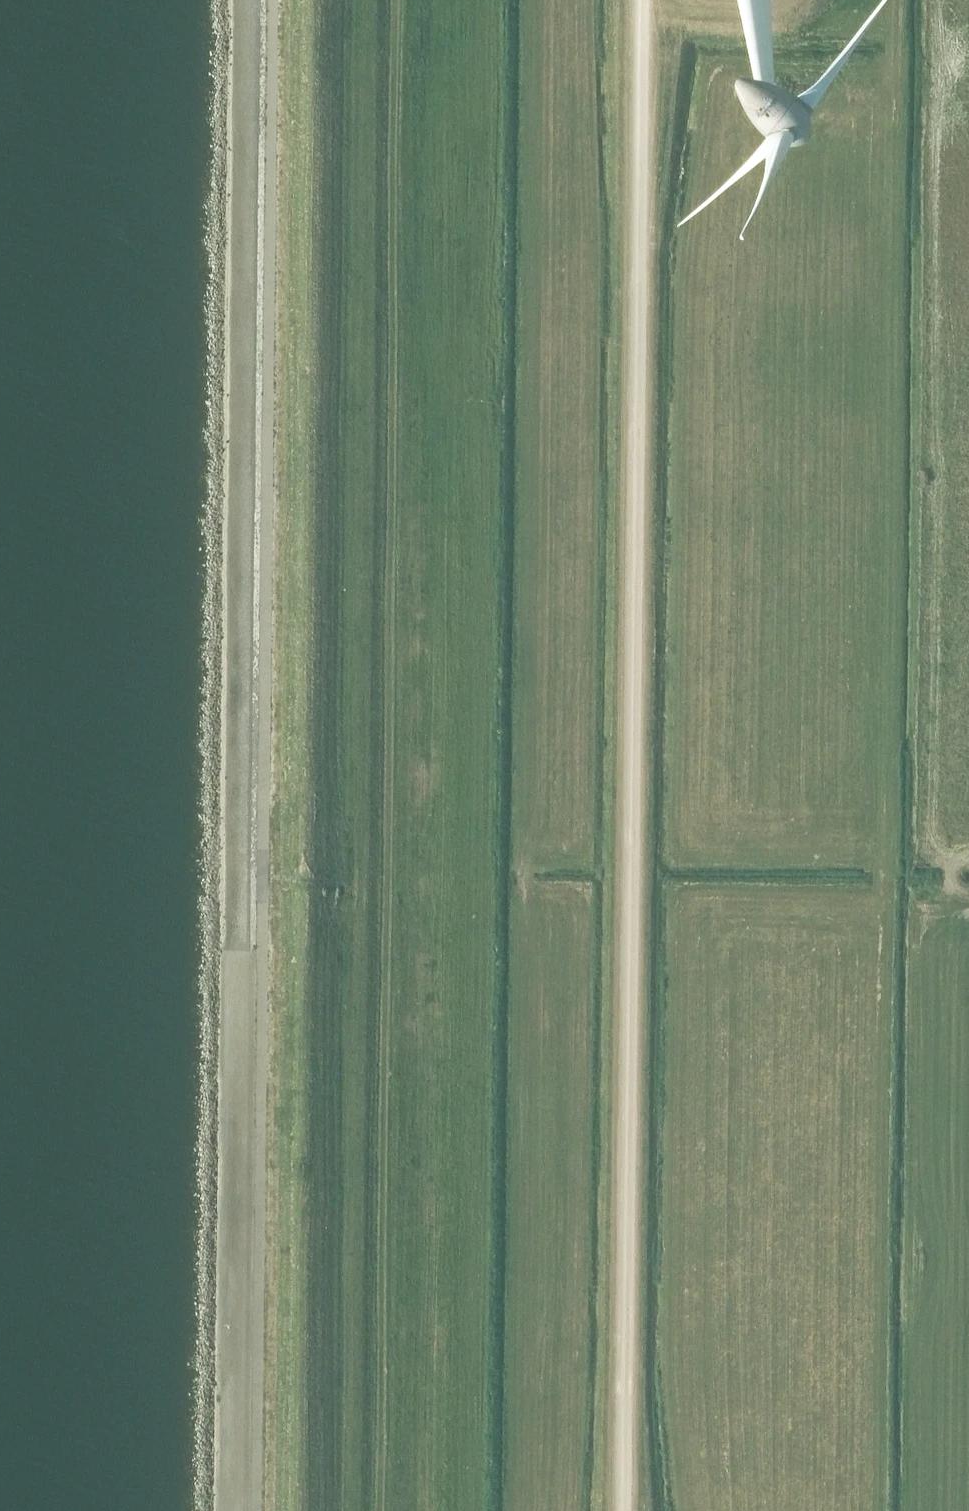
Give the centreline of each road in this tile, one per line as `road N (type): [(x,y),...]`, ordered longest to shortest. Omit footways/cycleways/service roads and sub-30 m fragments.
road 1 (unclassified): [(256,1510),(272,0)]

